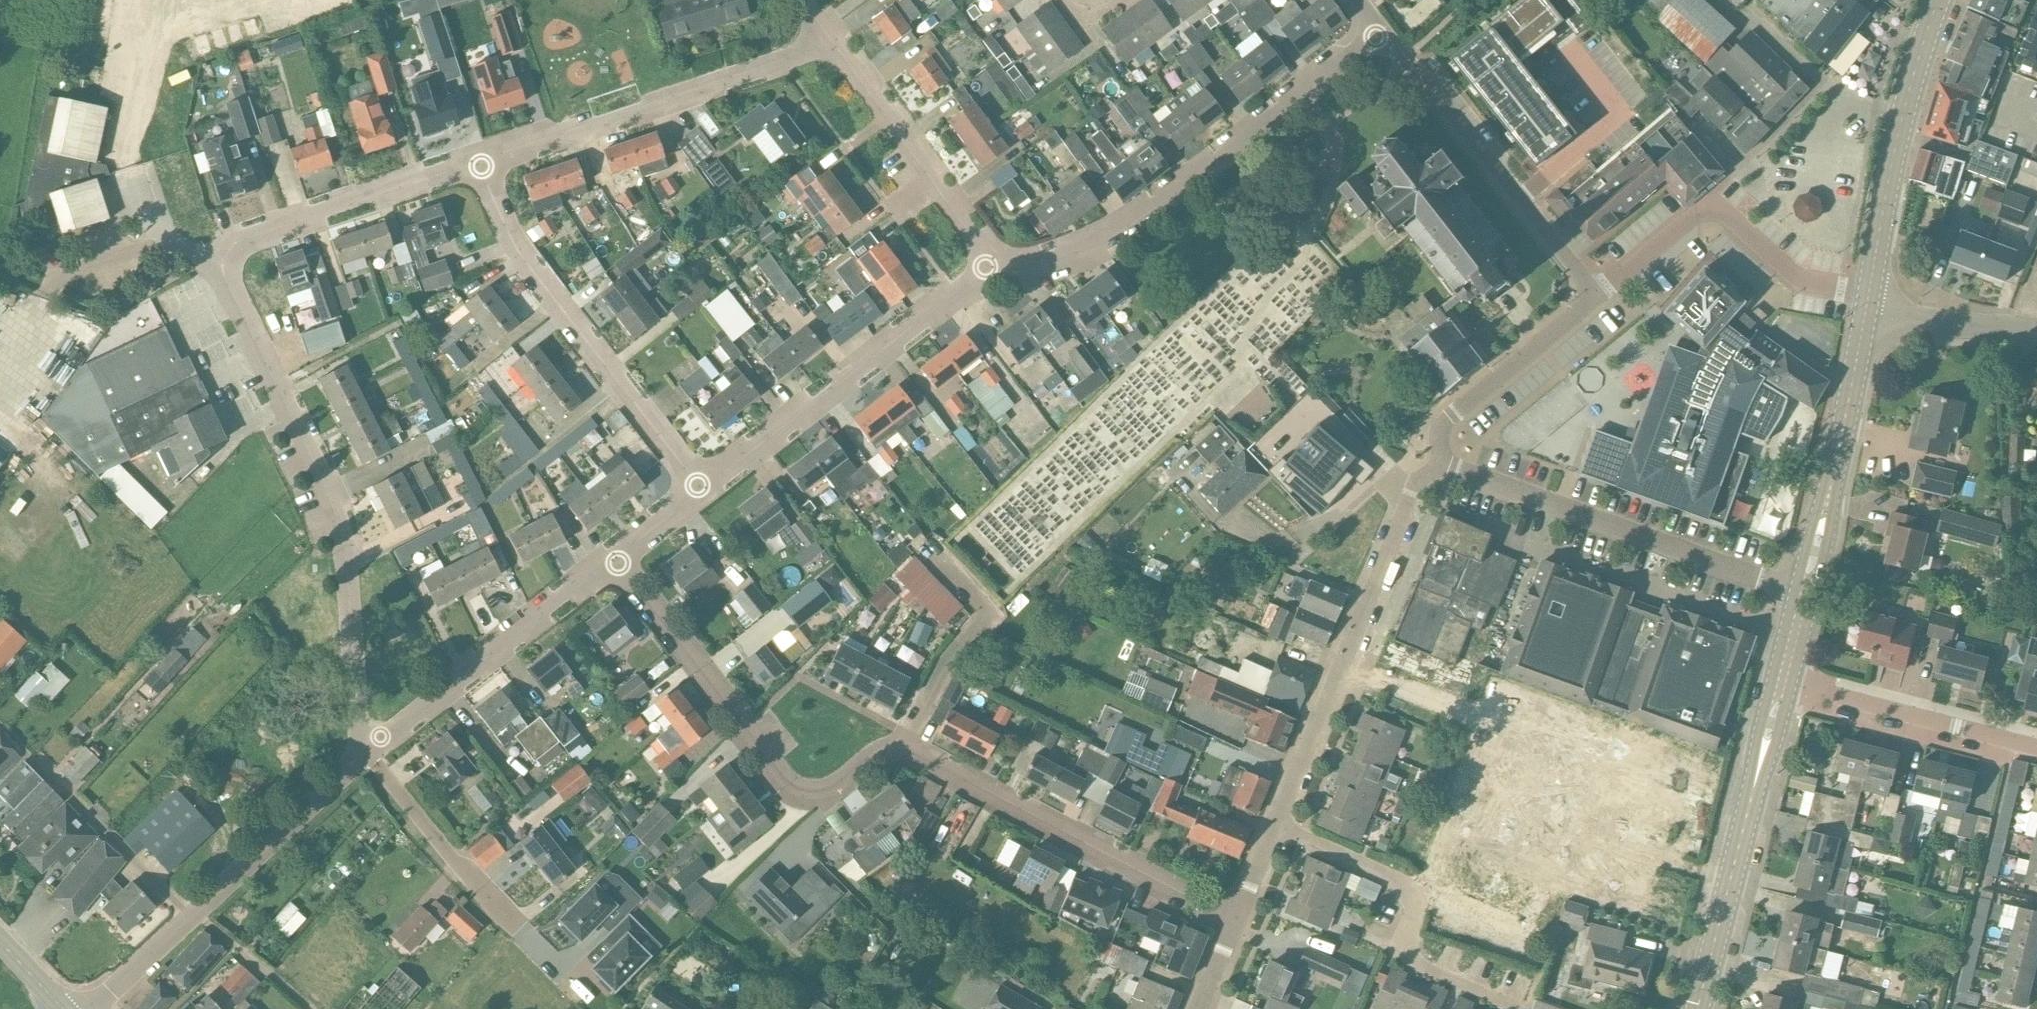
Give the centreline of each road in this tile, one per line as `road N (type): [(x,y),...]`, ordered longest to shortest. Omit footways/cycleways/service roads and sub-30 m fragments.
road 1 (residential): [(1230,919),(901,746),(871,754),(824,797),(779,785),(613,552)]
road 2 (residential): [(377,757),(344,525),(218,276)]
road 3 (residential): [(994,271),(1092,239),(1386,29)]
road 4 (residential): [(1272,822),(1415,481),(1438,464)]
road 5 (residential): [(683,492),(521,251),(472,161)]
road 6 (residential): [(1801,592),(1438,464)]
road 7 (residential): [(683,492),(994,271)]
road 8 (residential): [(472,161),(833,49)]
road 9 (residential): [(1600,299),(1386,29)]
road 10 (secondary): [(1700,1008),(1779,684)]
road 11 (residential): [(1600,299),(1705,209),(1728,215),(1798,278),(1868,292)]
road 12 (residential): [(377,757),(613,552)]
road 13 (secondary): [(1868,292),(1888,164),(1937,0)]
road 14 (residential): [(218,276),(227,254),(276,227),(472,161)]
road 15 (secondary): [(1801,592),(1864,315)]
road 16 (residential): [(994,271),(833,49)]
road 17 (residential): [(2036,748),(1779,684)]
road 18 (residential): [(551,955),(450,859),(377,757)]
road 19 (residential): [(185,909),(0,723)]
road 20 (residential): [(185,909),(377,757)]
road 21 (residential): [(1438,464),(1445,419),(1600,299)]
road 22 (residential): [(0,279),(92,314),(110,313),(195,265),(218,276)]
road 23 (unclassified): [(2036,329),(1864,315)]
road 24 (residential): [(185,909),(306,1008)]
road 25 (residential): [(1415,875),(1272,822)]
road 26 (residential): [(74,1008),(185,909)]

